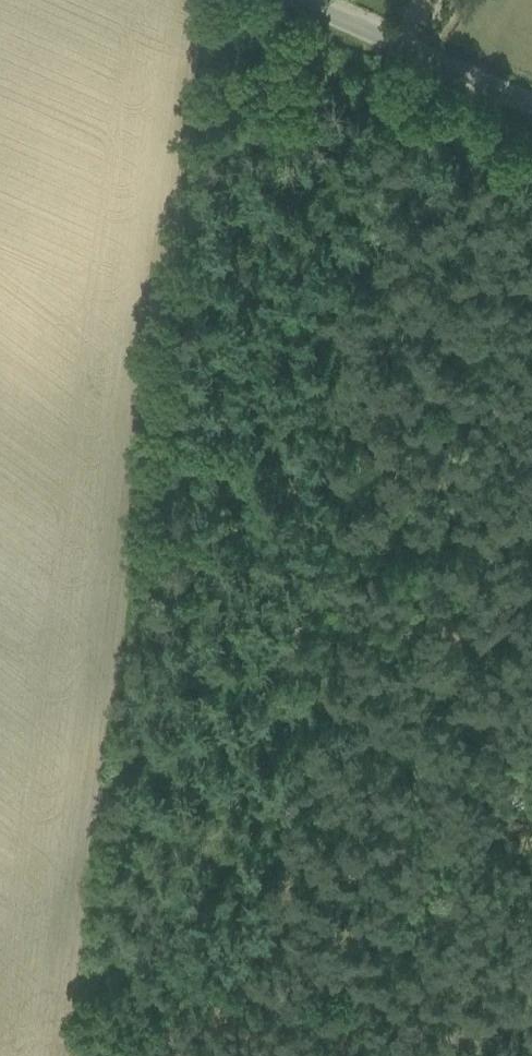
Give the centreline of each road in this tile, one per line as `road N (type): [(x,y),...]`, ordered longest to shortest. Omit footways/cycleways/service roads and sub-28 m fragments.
road 1 (track): [(379,1055),(293,988),(531,1027)]
road 2 (unclassified): [(531,104),(294,0)]

